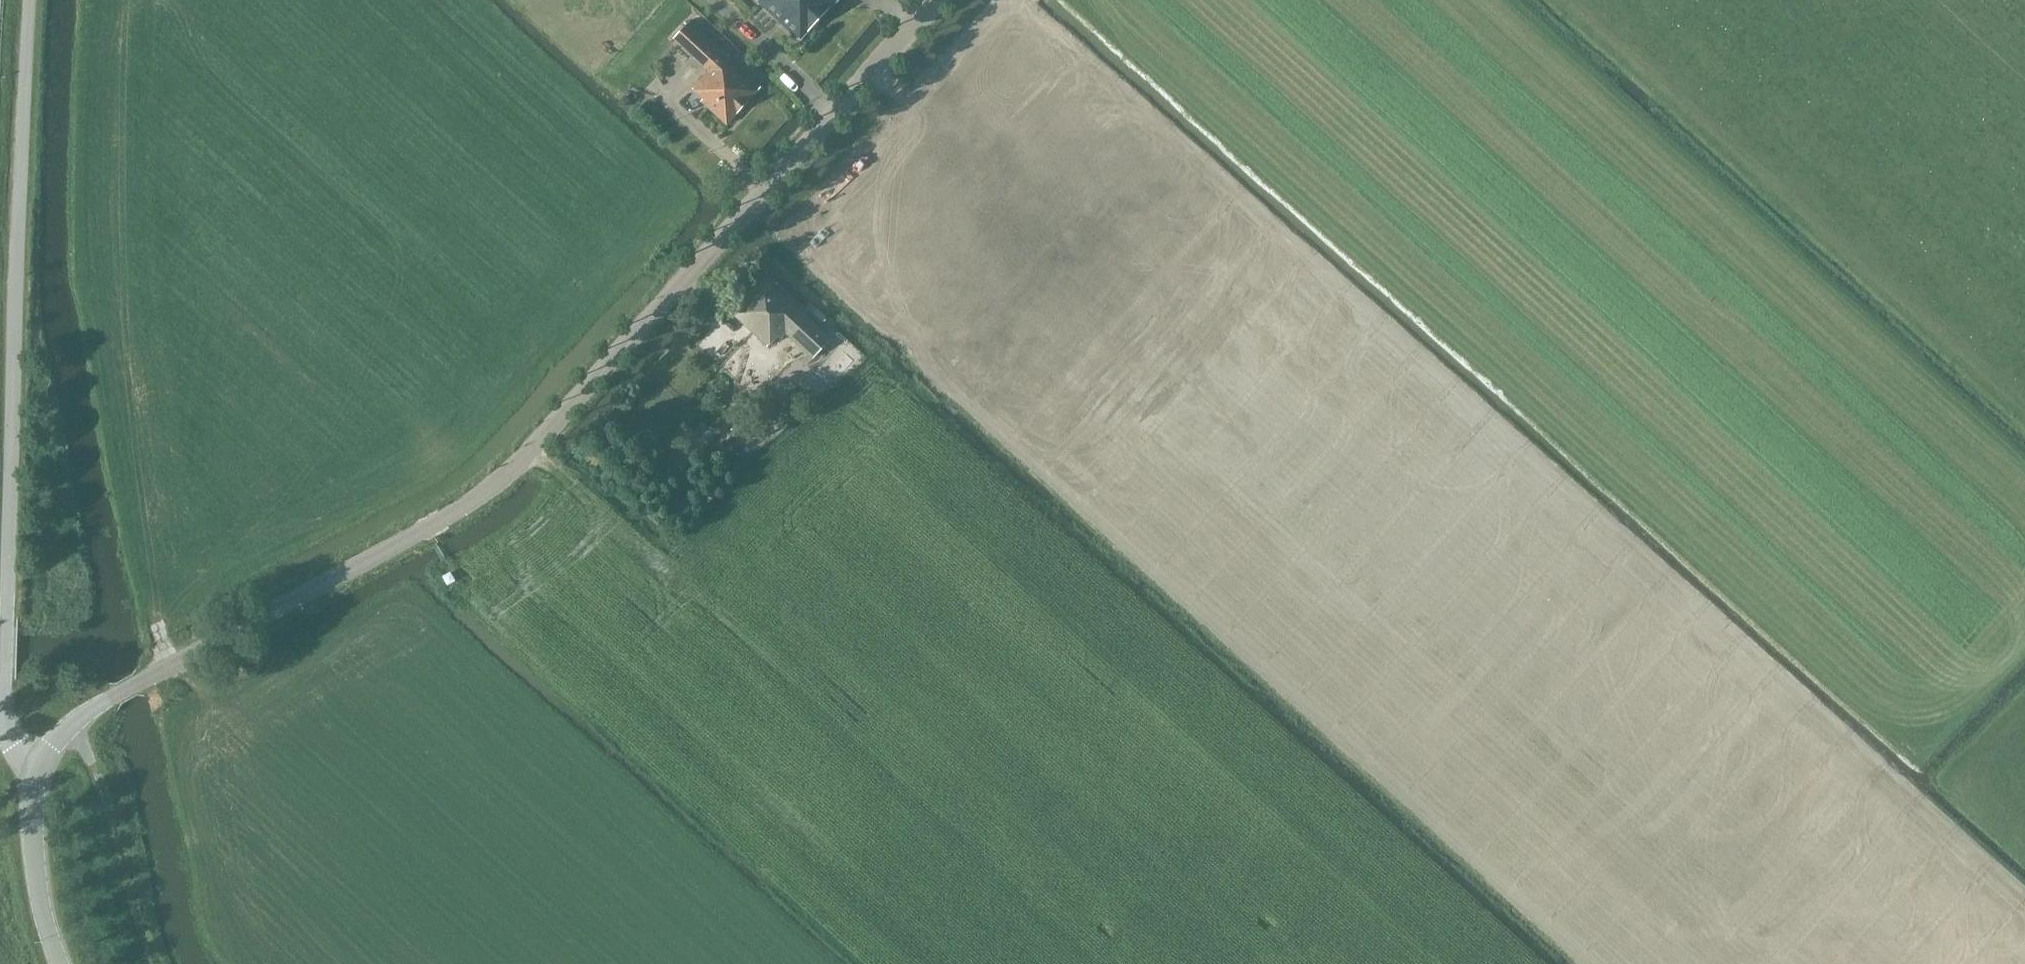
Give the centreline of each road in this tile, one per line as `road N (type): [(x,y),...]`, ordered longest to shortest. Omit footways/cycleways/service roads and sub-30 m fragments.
road 1 (tertiary): [(37,770),(59,735),(106,698),(484,492),(537,444),(936,0)]
road 2 (unclassified): [(37,770),(6,729),(5,680),(30,0)]
road 3 (track): [(161,963),(80,717)]
road 4 (tertiary): [(61,963),(29,841),(37,770)]

